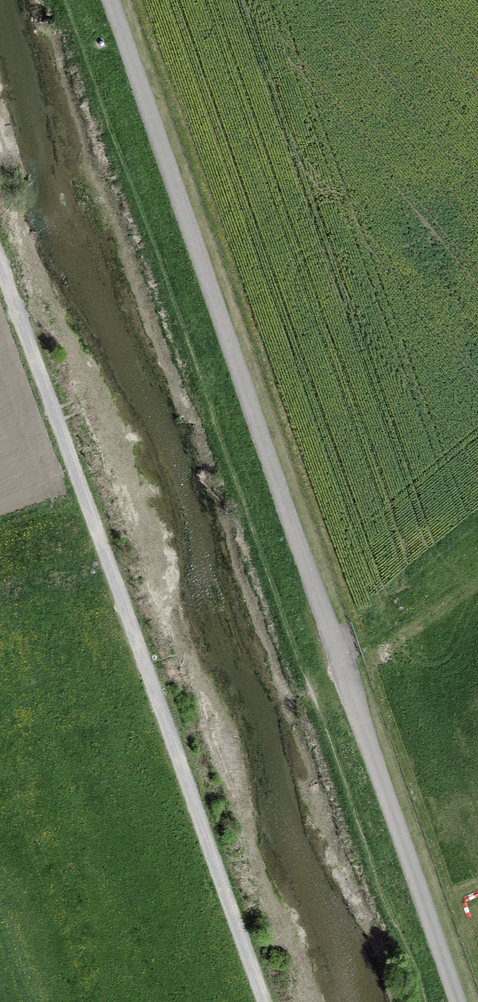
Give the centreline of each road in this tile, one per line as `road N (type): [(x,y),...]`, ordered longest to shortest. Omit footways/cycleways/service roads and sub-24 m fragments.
road 1 (unclassified): [(106,0),(458,1001)]
road 2 (track): [(0,265),(264,1001)]

